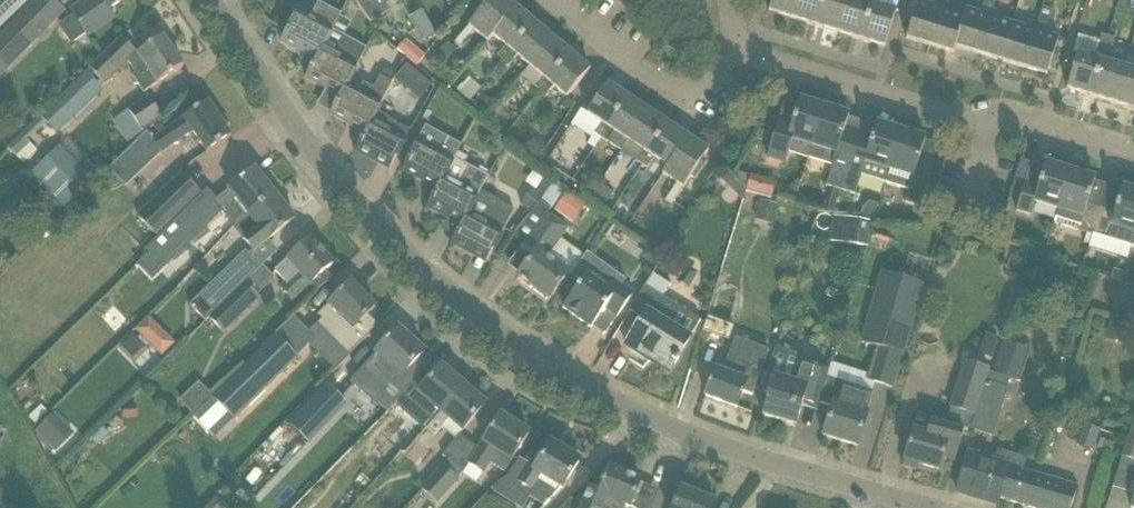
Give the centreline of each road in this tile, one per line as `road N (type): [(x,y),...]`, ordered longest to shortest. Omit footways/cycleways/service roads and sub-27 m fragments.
road 1 (residential): [(923,507),(718,446),(641,416),(531,355),(362,210),(211,2)]
road 2 (residential): [(736,49),(958,116),(1008,110),(1133,149)]
road 3 (residential): [(736,49),(697,83),(666,86),(553,3)]

